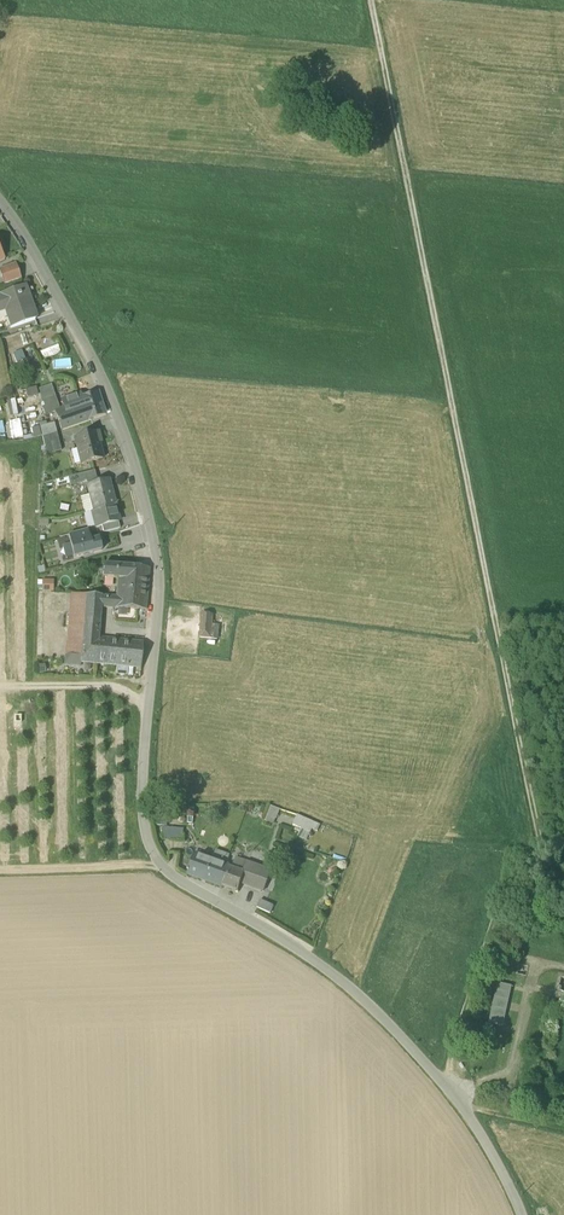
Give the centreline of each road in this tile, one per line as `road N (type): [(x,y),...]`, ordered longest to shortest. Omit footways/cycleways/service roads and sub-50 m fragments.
road 1 (track): [(372,0),(541,858),(507,875),(442,1081)]
road 2 (residential): [(0,200),(102,374),(135,459),(163,570),(145,761),(155,853),(175,877),(316,962)]
road 3 (unclassified): [(316,962),(369,1004),(442,1081),(524,1214)]
road 4 (track): [(151,682),(0,684)]

